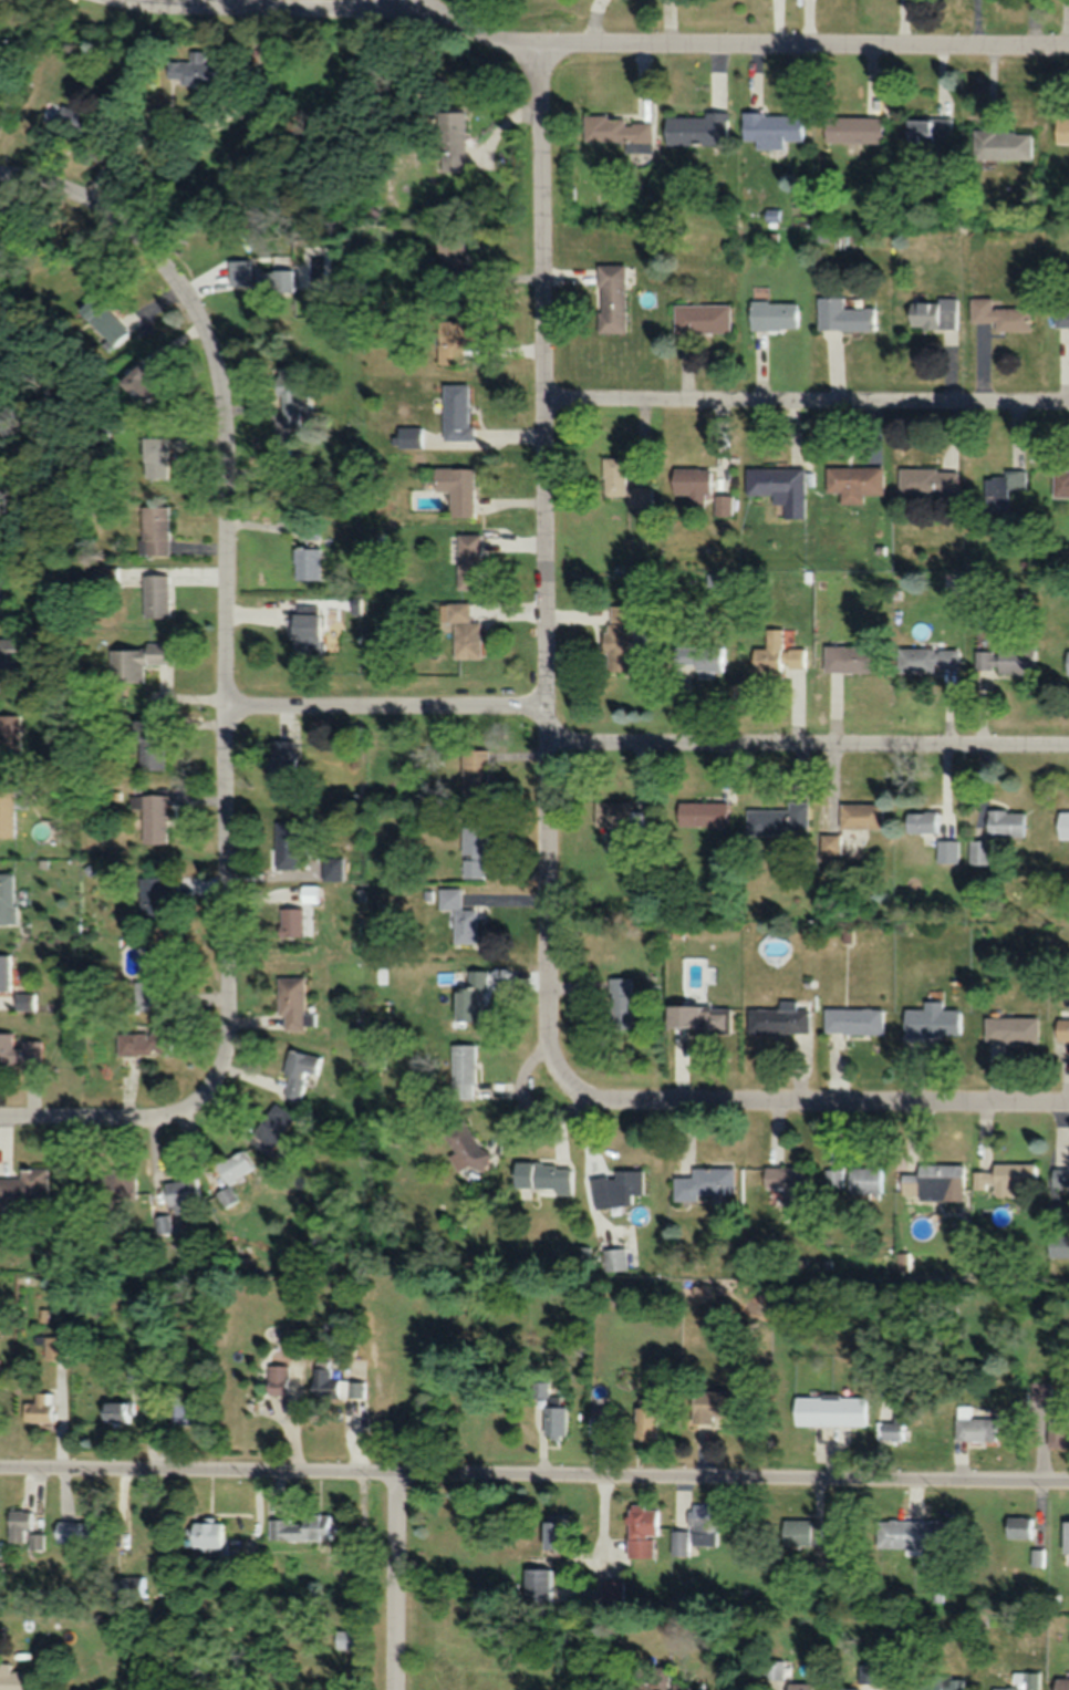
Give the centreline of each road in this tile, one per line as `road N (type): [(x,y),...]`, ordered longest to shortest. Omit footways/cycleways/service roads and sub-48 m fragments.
road 1 (residential): [(590,1106),(556,1071),(541,50)]
road 2 (residential): [(1068,1483),(0,1468)]
road 3 (residential): [(99,0),(388,19),(541,50),(1068,50)]
road 4 (residential): [(180,1116),(206,1096),(224,1062),(229,1019),(227,424),(211,345),(147,248)]
road 5 (residential): [(544,405),(1068,409)]
road 6 (residential): [(548,747),(1068,751)]
road 7 (residential): [(590,1106),(1068,1109)]
road 8 (residential): [(226,715),(547,714)]
road 9 (residential): [(400,1689),(401,1474)]
road 10 (residential): [(0,1114),(180,1116)]
road 11 (residential): [(0,181),(59,190),(93,206),(147,248)]

